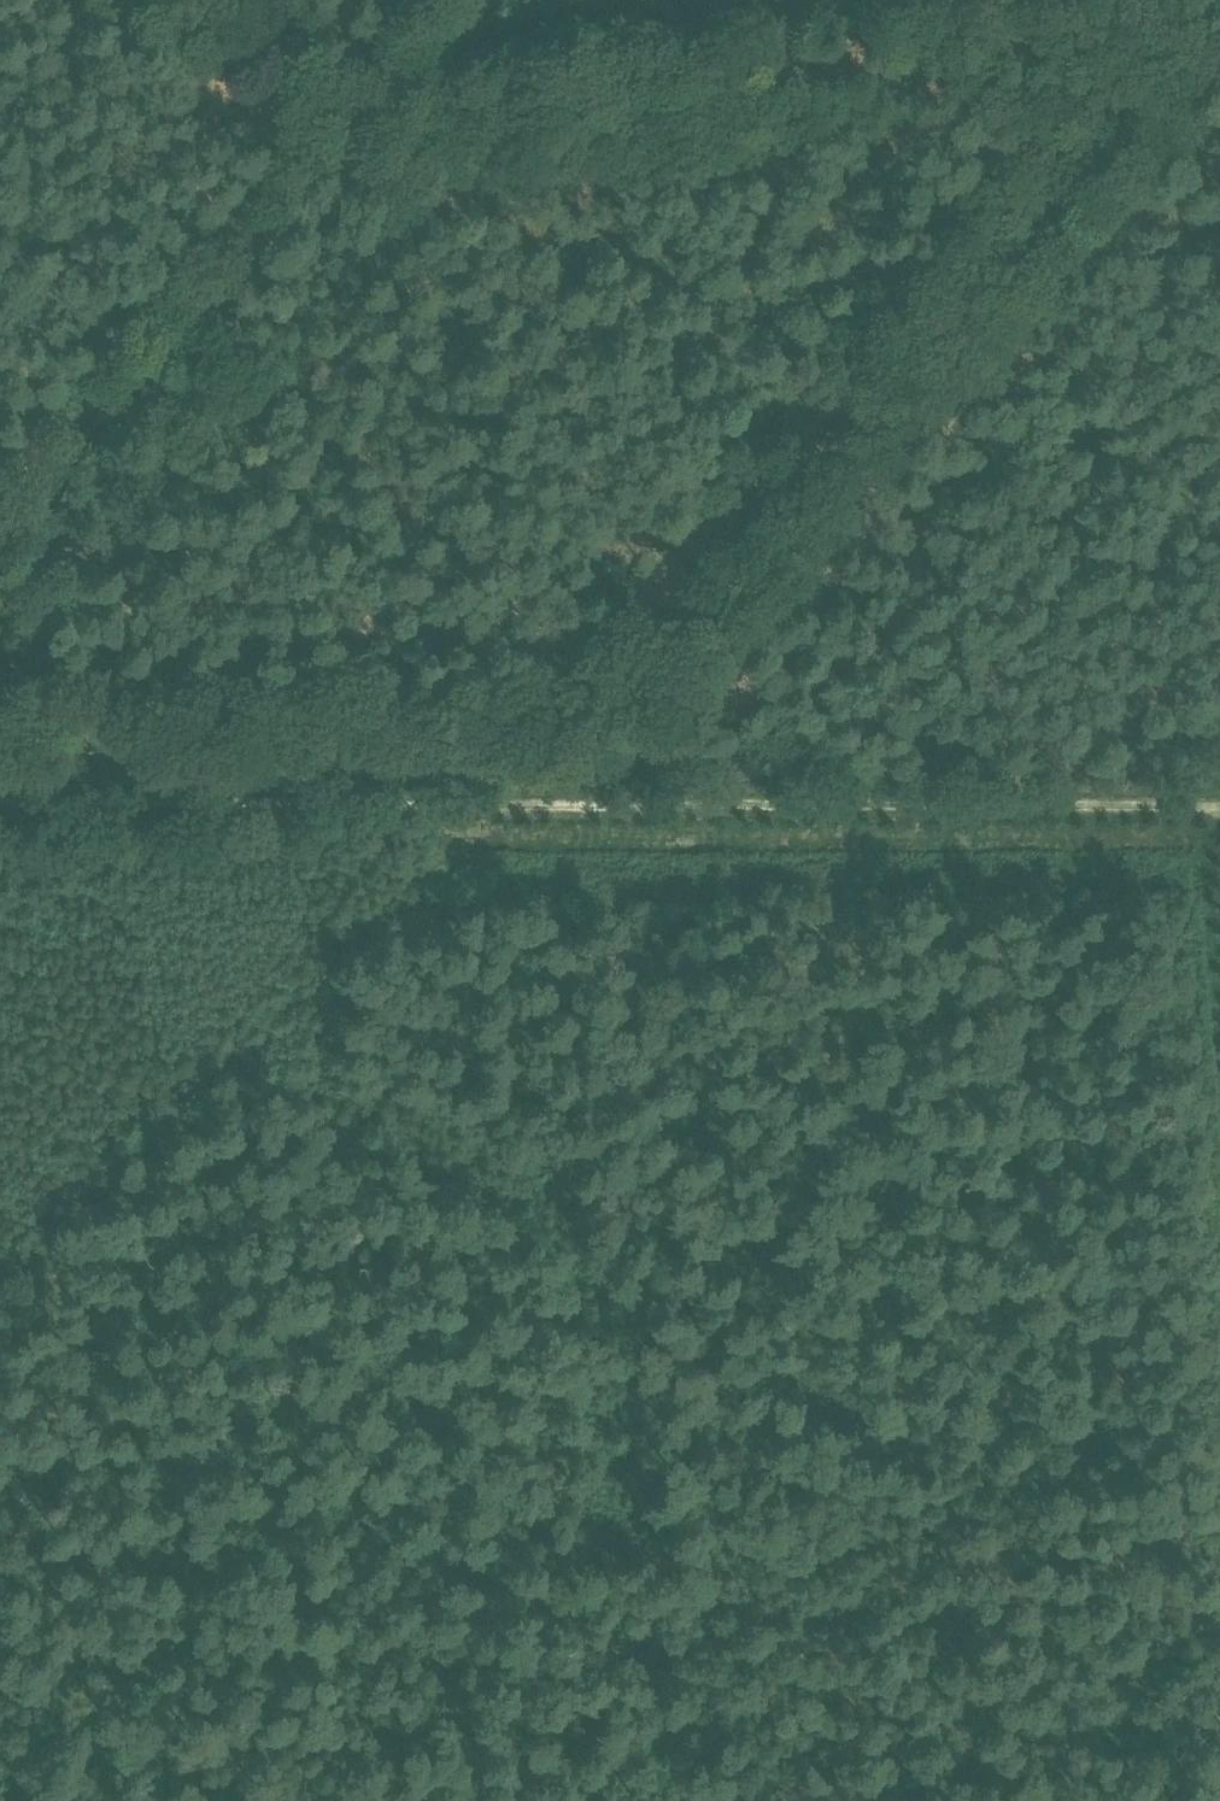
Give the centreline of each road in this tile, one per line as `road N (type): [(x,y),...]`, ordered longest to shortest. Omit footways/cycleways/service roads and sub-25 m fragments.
road 1 (track): [(481,0),(0,550)]

